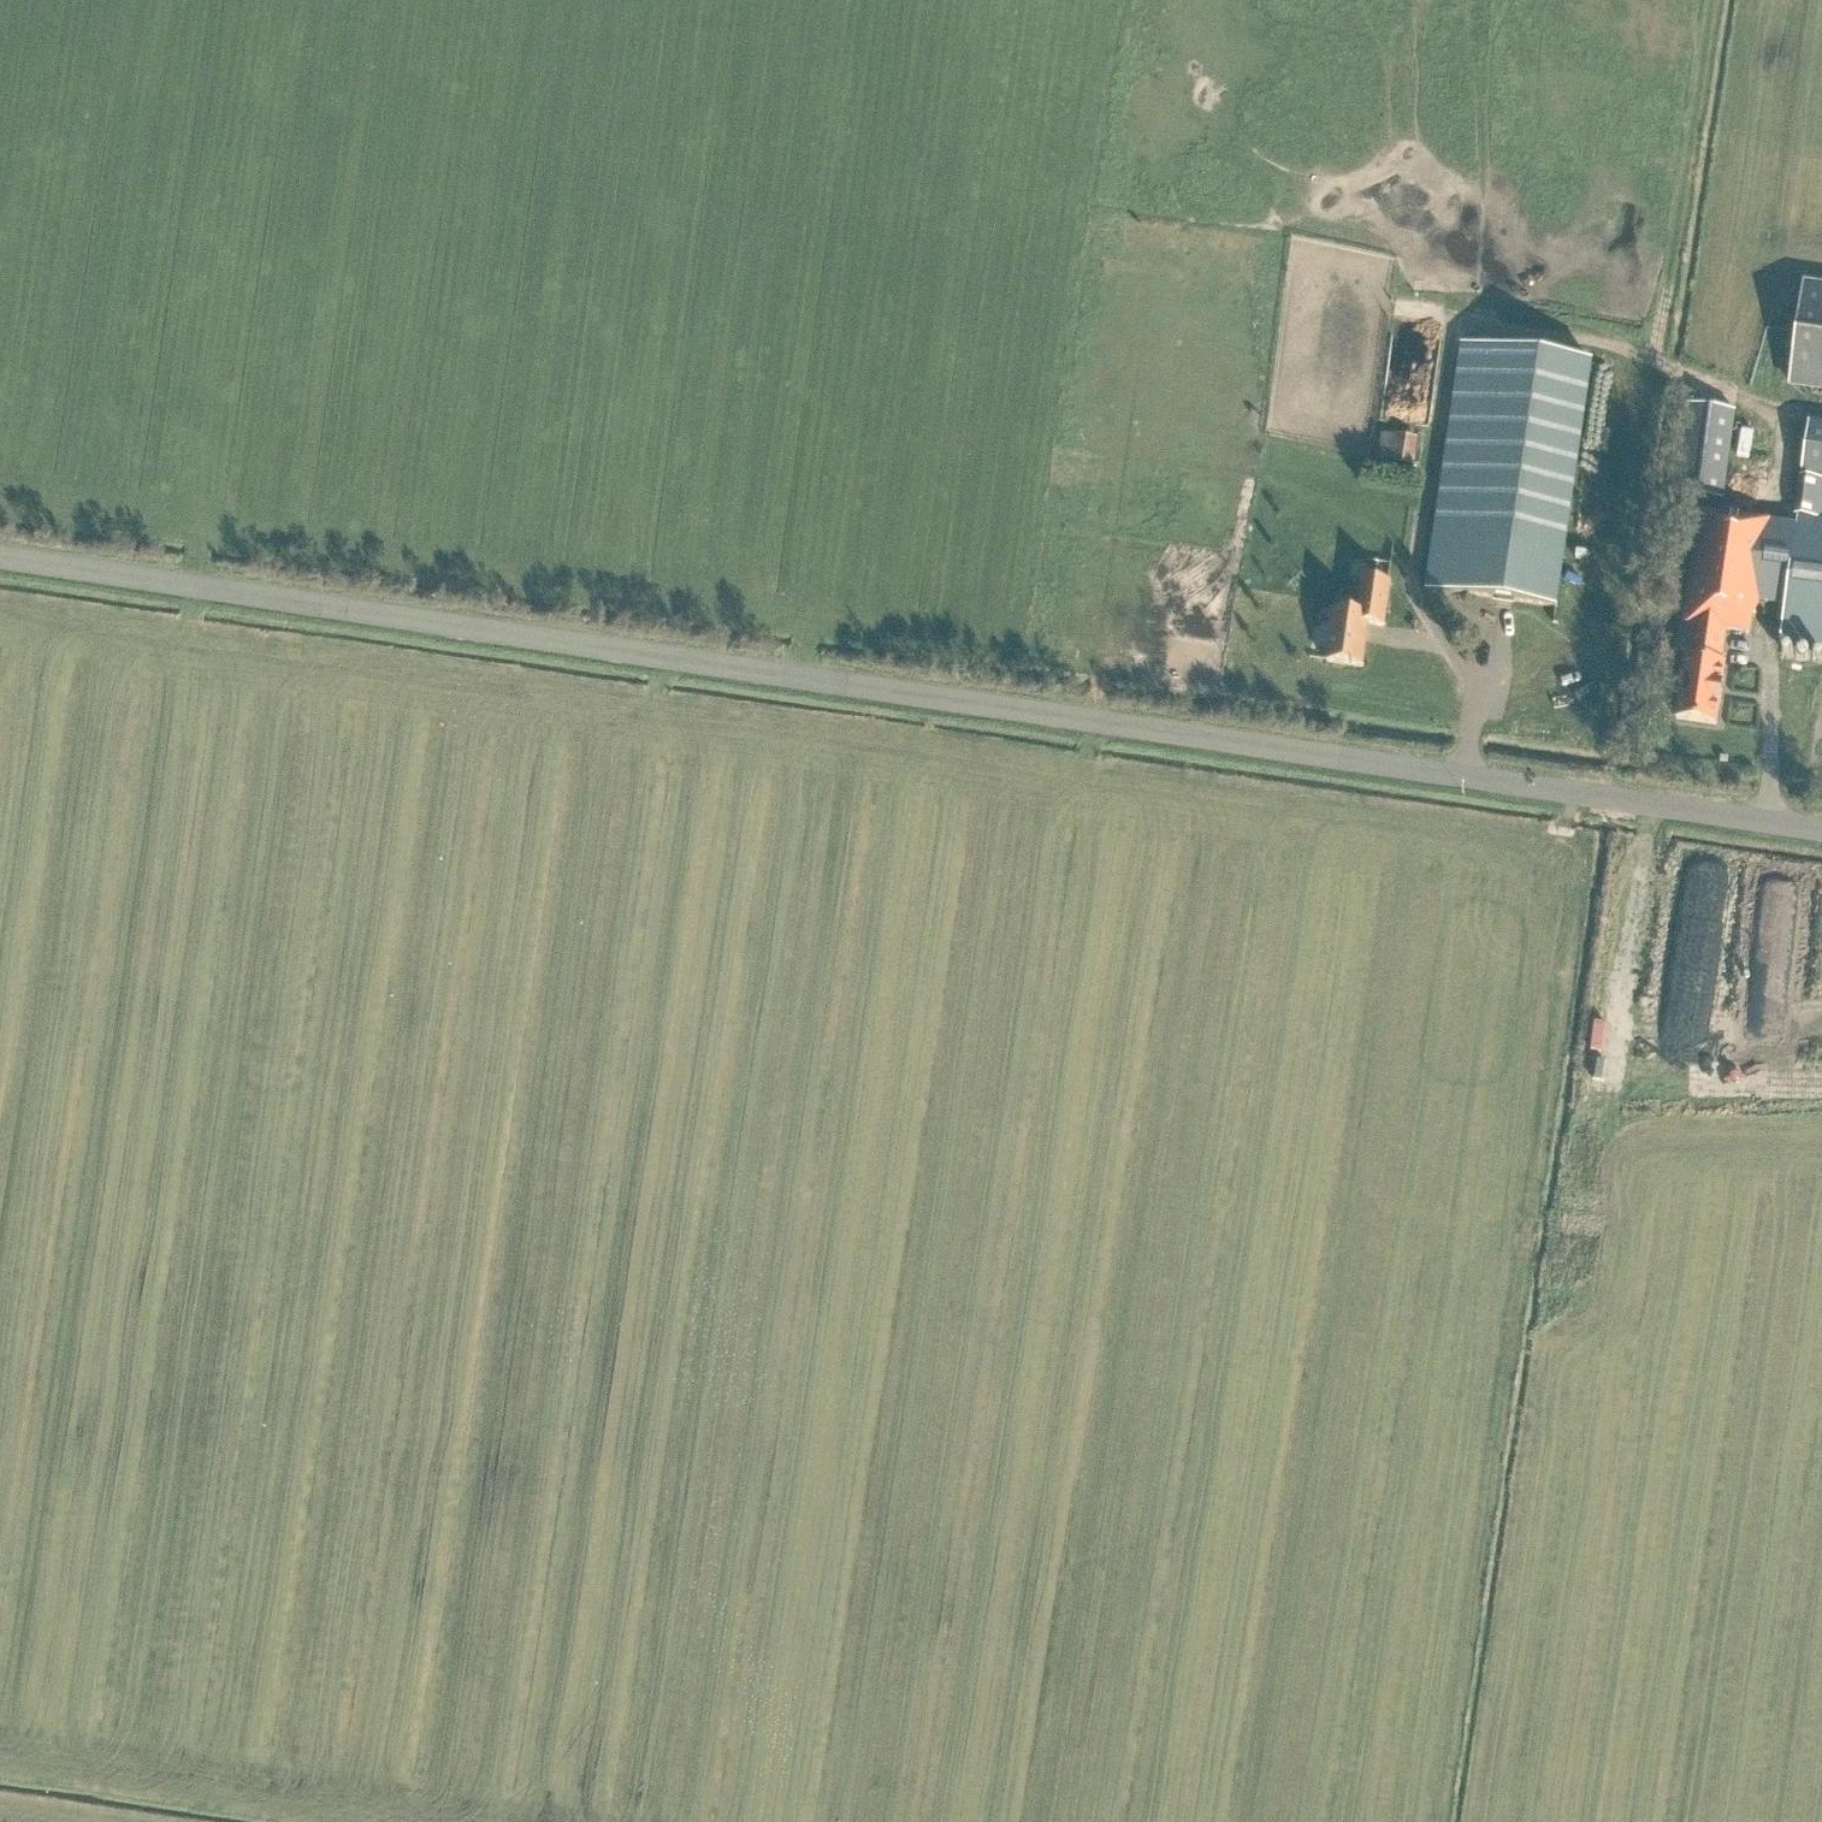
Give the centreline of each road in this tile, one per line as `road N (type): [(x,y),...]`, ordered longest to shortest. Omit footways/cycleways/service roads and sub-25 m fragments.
road 1 (unclassified): [(1821,831),(0,556)]

